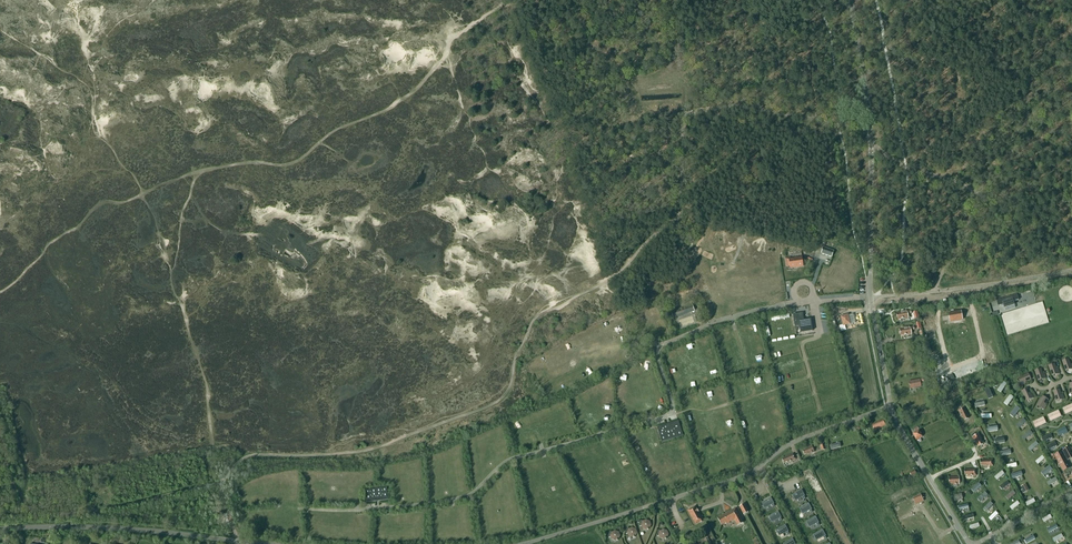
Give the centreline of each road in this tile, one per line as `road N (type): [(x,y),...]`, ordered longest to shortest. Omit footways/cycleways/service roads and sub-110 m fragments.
road 1 (unclassified): [(891,406),(870,297),(871,130),(850,0)]
road 2 (unclassified): [(521,543),(738,478),(800,439),(891,406)]
road 3 (unclassified): [(239,541),(99,527),(0,529)]
road 4 (track): [(1071,275),(871,302)]

